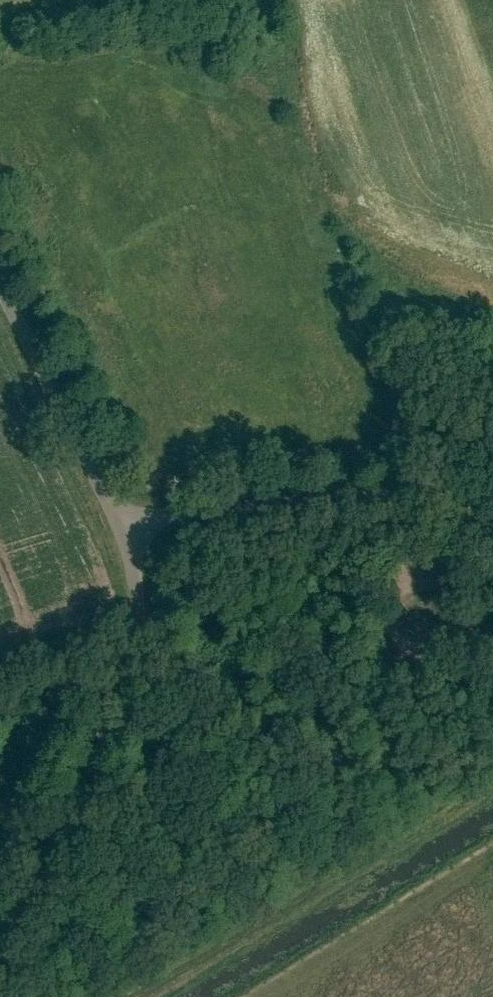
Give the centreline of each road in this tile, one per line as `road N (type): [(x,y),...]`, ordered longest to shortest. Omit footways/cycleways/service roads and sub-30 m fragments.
road 1 (unclassified): [(0,972),(140,656),(127,538)]
road 2 (track): [(147,996),(492,795)]
road 3 (unclassified): [(492,488),(229,506),(127,538)]
road 4 (unclassified): [(127,538),(0,281)]

